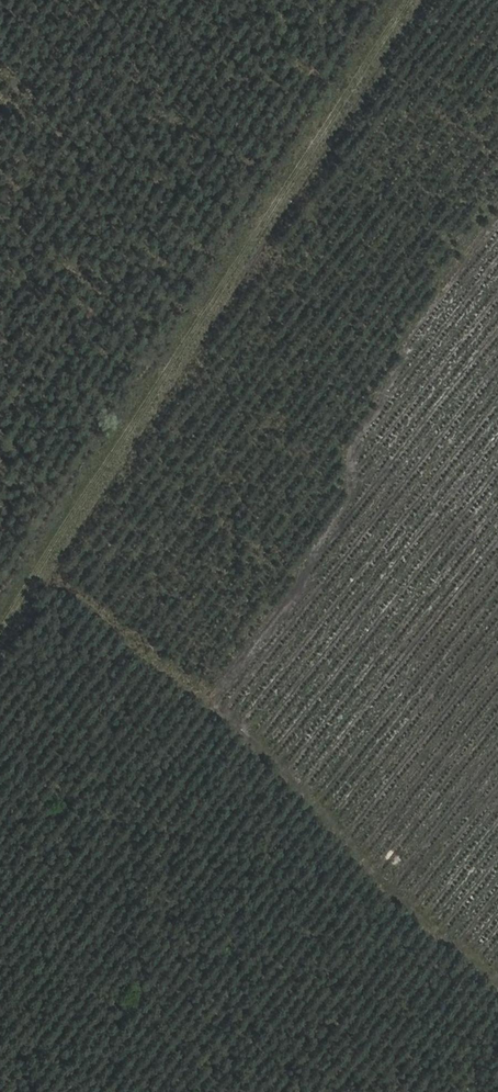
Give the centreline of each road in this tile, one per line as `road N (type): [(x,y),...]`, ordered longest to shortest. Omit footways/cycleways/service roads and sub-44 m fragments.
road 1 (track): [(0,634),(405,0)]

